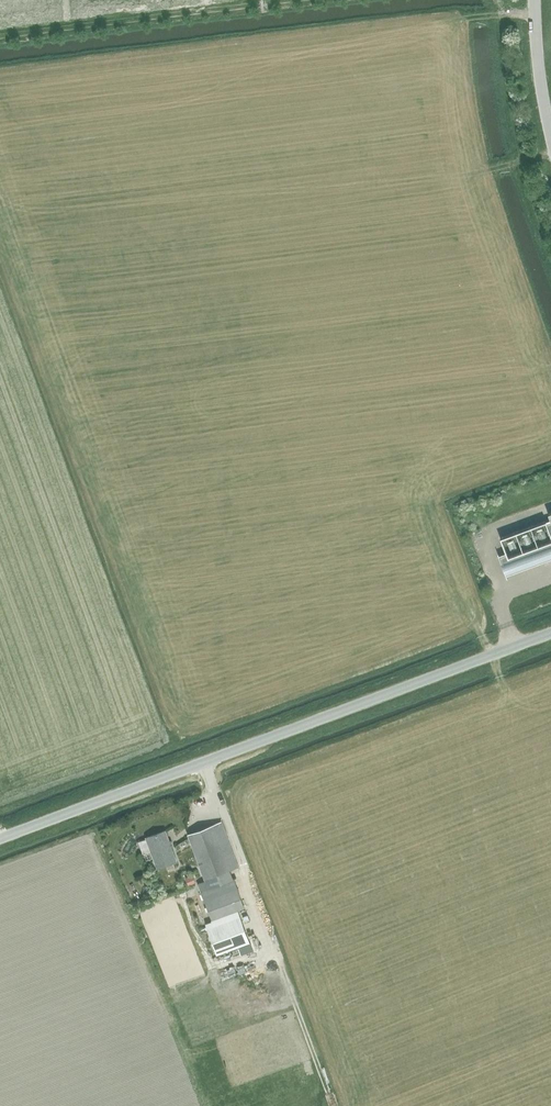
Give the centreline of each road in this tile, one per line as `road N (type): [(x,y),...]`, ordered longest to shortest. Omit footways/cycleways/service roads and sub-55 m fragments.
road 1 (unclassified): [(0,838),(550,631)]
road 2 (unclassified): [(550,130),(535,0)]

